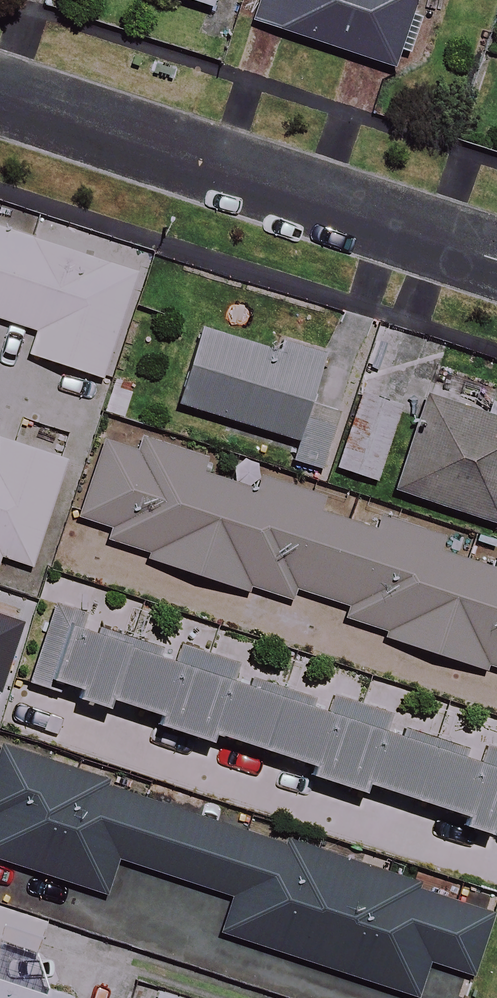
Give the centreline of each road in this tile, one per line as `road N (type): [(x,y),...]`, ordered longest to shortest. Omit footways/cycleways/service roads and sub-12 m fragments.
road 1 (residential): [(0,96),(496,262)]

